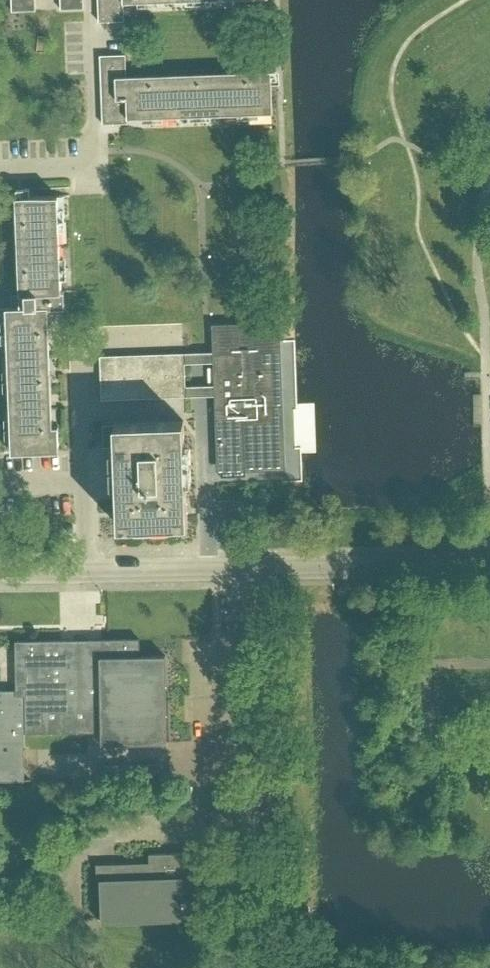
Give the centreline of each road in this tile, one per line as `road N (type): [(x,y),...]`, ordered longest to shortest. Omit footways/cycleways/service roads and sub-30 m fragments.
road 1 (unclassified): [(276,967),(259,567)]
road 2 (residential): [(259,567),(9,573),(0,566)]
road 3 (residential): [(489,563),(259,567)]

